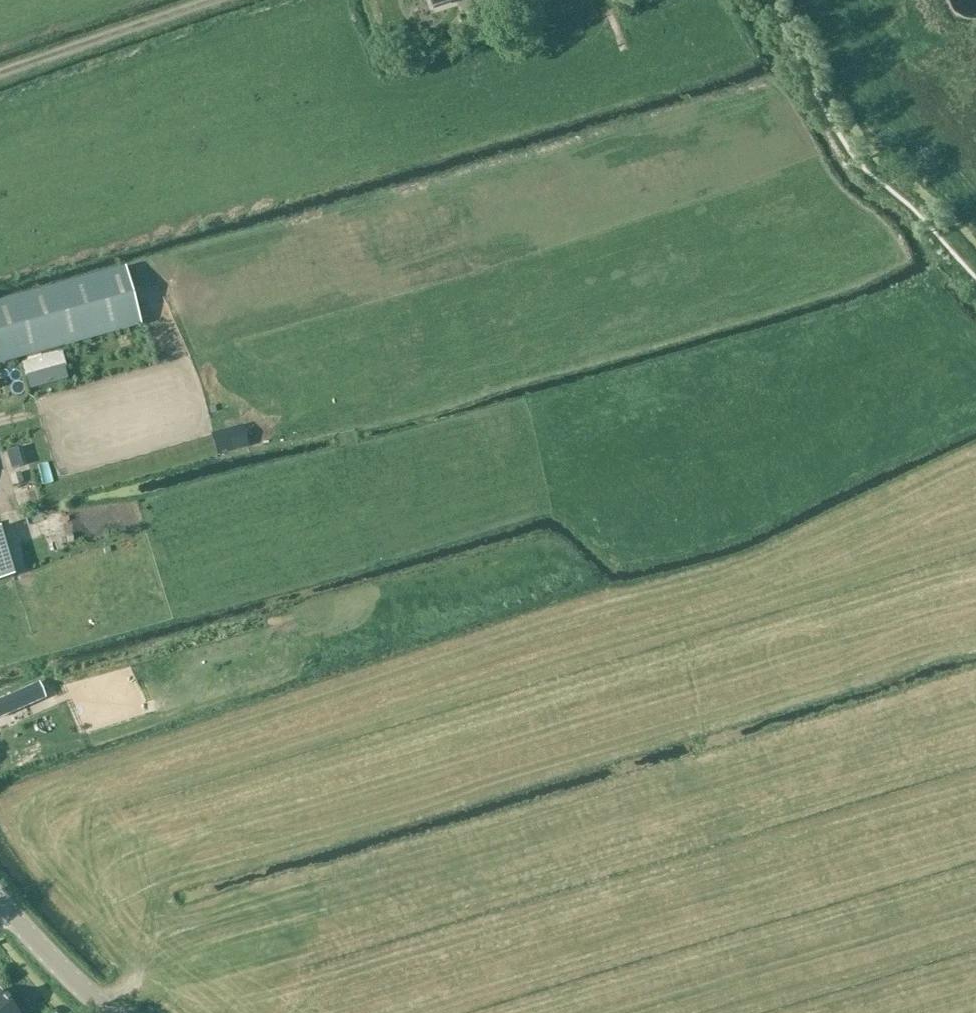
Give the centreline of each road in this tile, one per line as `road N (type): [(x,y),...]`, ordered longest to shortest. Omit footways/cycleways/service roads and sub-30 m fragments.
road 1 (track): [(218,0),(0,74)]
road 2 (tertiary): [(107,1012),(0,905)]

